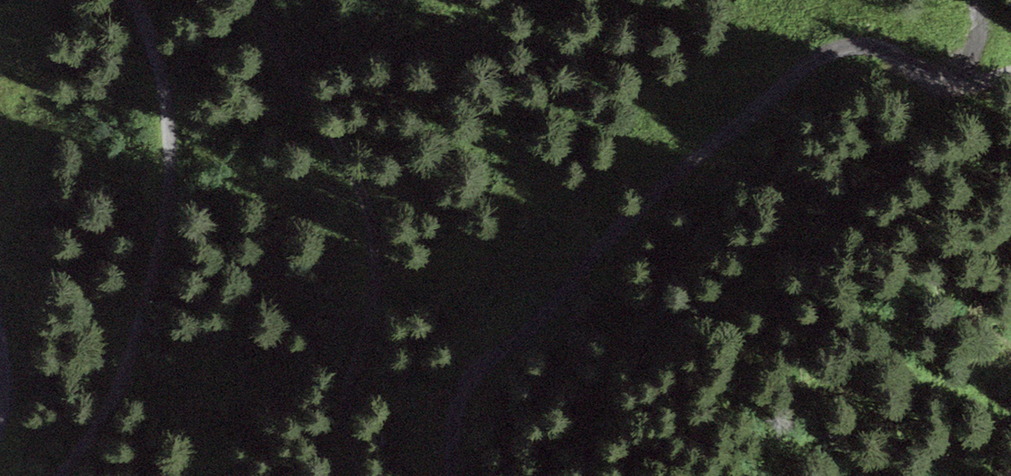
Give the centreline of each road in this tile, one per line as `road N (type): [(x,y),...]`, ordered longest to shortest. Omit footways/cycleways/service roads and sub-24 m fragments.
road 1 (track): [(1010,73),(955,86),(886,53),(840,49),(780,80),(667,179),(540,324),(475,371),(456,412),(453,475)]
road 2 (unclassified): [(136,0),(164,100),(164,211),(126,354),(64,475)]

